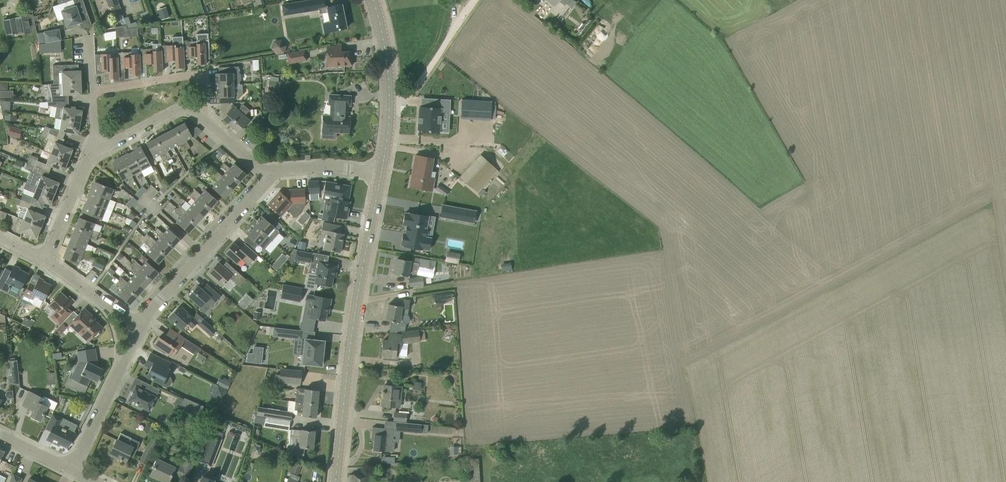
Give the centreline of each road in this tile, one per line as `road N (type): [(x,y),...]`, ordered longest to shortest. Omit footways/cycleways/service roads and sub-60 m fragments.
road 1 (tertiary): [(335,481),(381,173)]
road 2 (residential): [(141,327),(270,176)]
road 3 (tertiary): [(381,173),(390,105),(373,0)]
road 4 (residential): [(205,120),(203,72),(92,91)]
road 5 (residential): [(71,470),(141,327)]
road 6 (track): [(476,0),(413,90),(390,105)]
road 7 (residential): [(44,261),(84,165),(102,148)]

